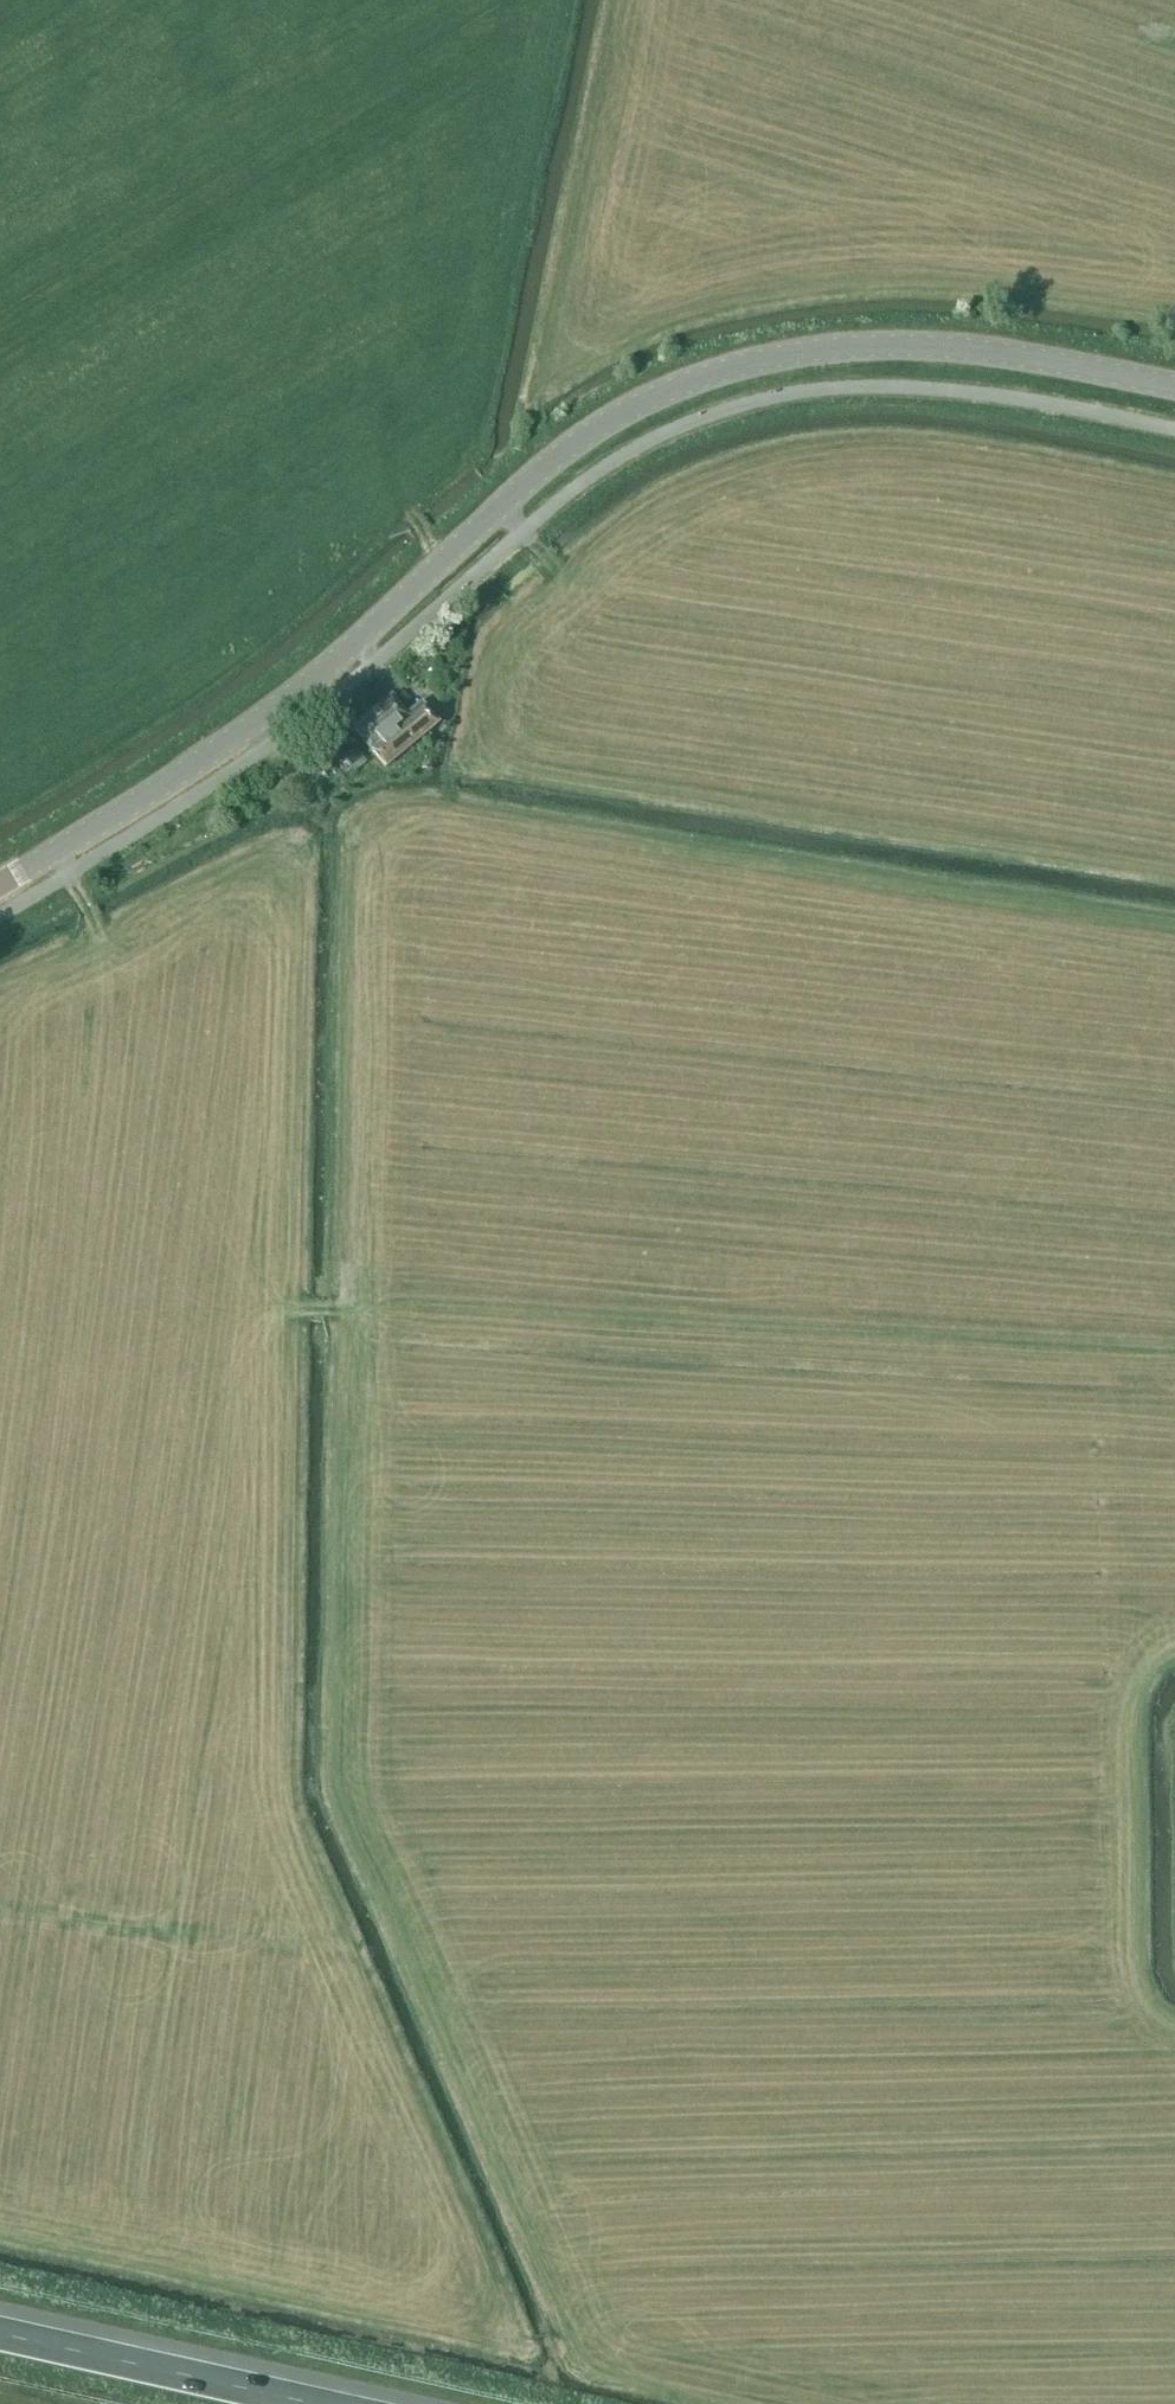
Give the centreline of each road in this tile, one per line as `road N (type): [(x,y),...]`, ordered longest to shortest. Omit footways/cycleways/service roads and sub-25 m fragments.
road 1 (tertiary): [(1174,388),(981,351),(893,346),(775,358),(674,390),(551,464),(355,645),(242,736),(0,886)]
road 2 (motorway): [(315,2403),(0,2335)]

